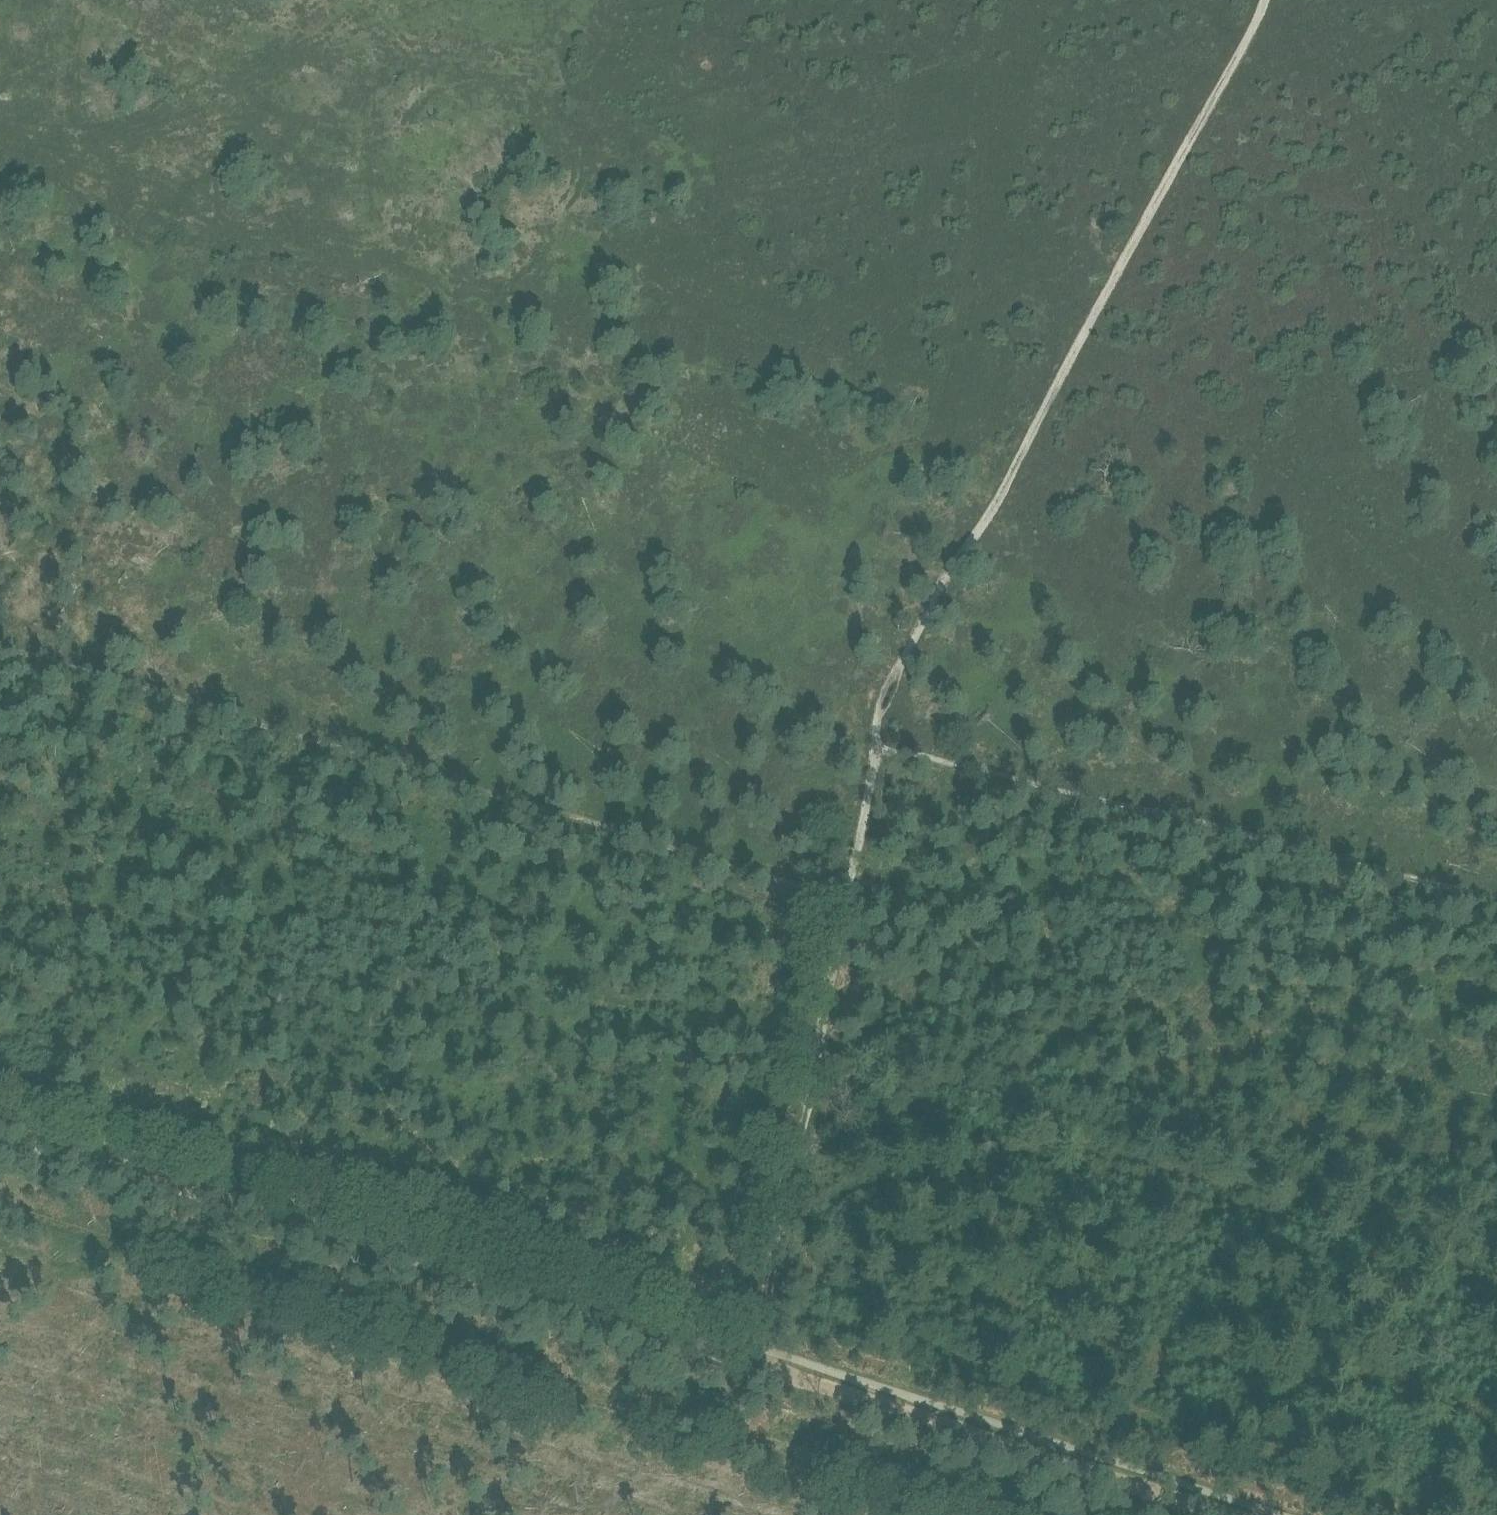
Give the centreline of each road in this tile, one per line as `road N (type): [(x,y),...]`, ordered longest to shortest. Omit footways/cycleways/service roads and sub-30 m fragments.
road 1 (track): [(1241,1514),(0,1125)]

